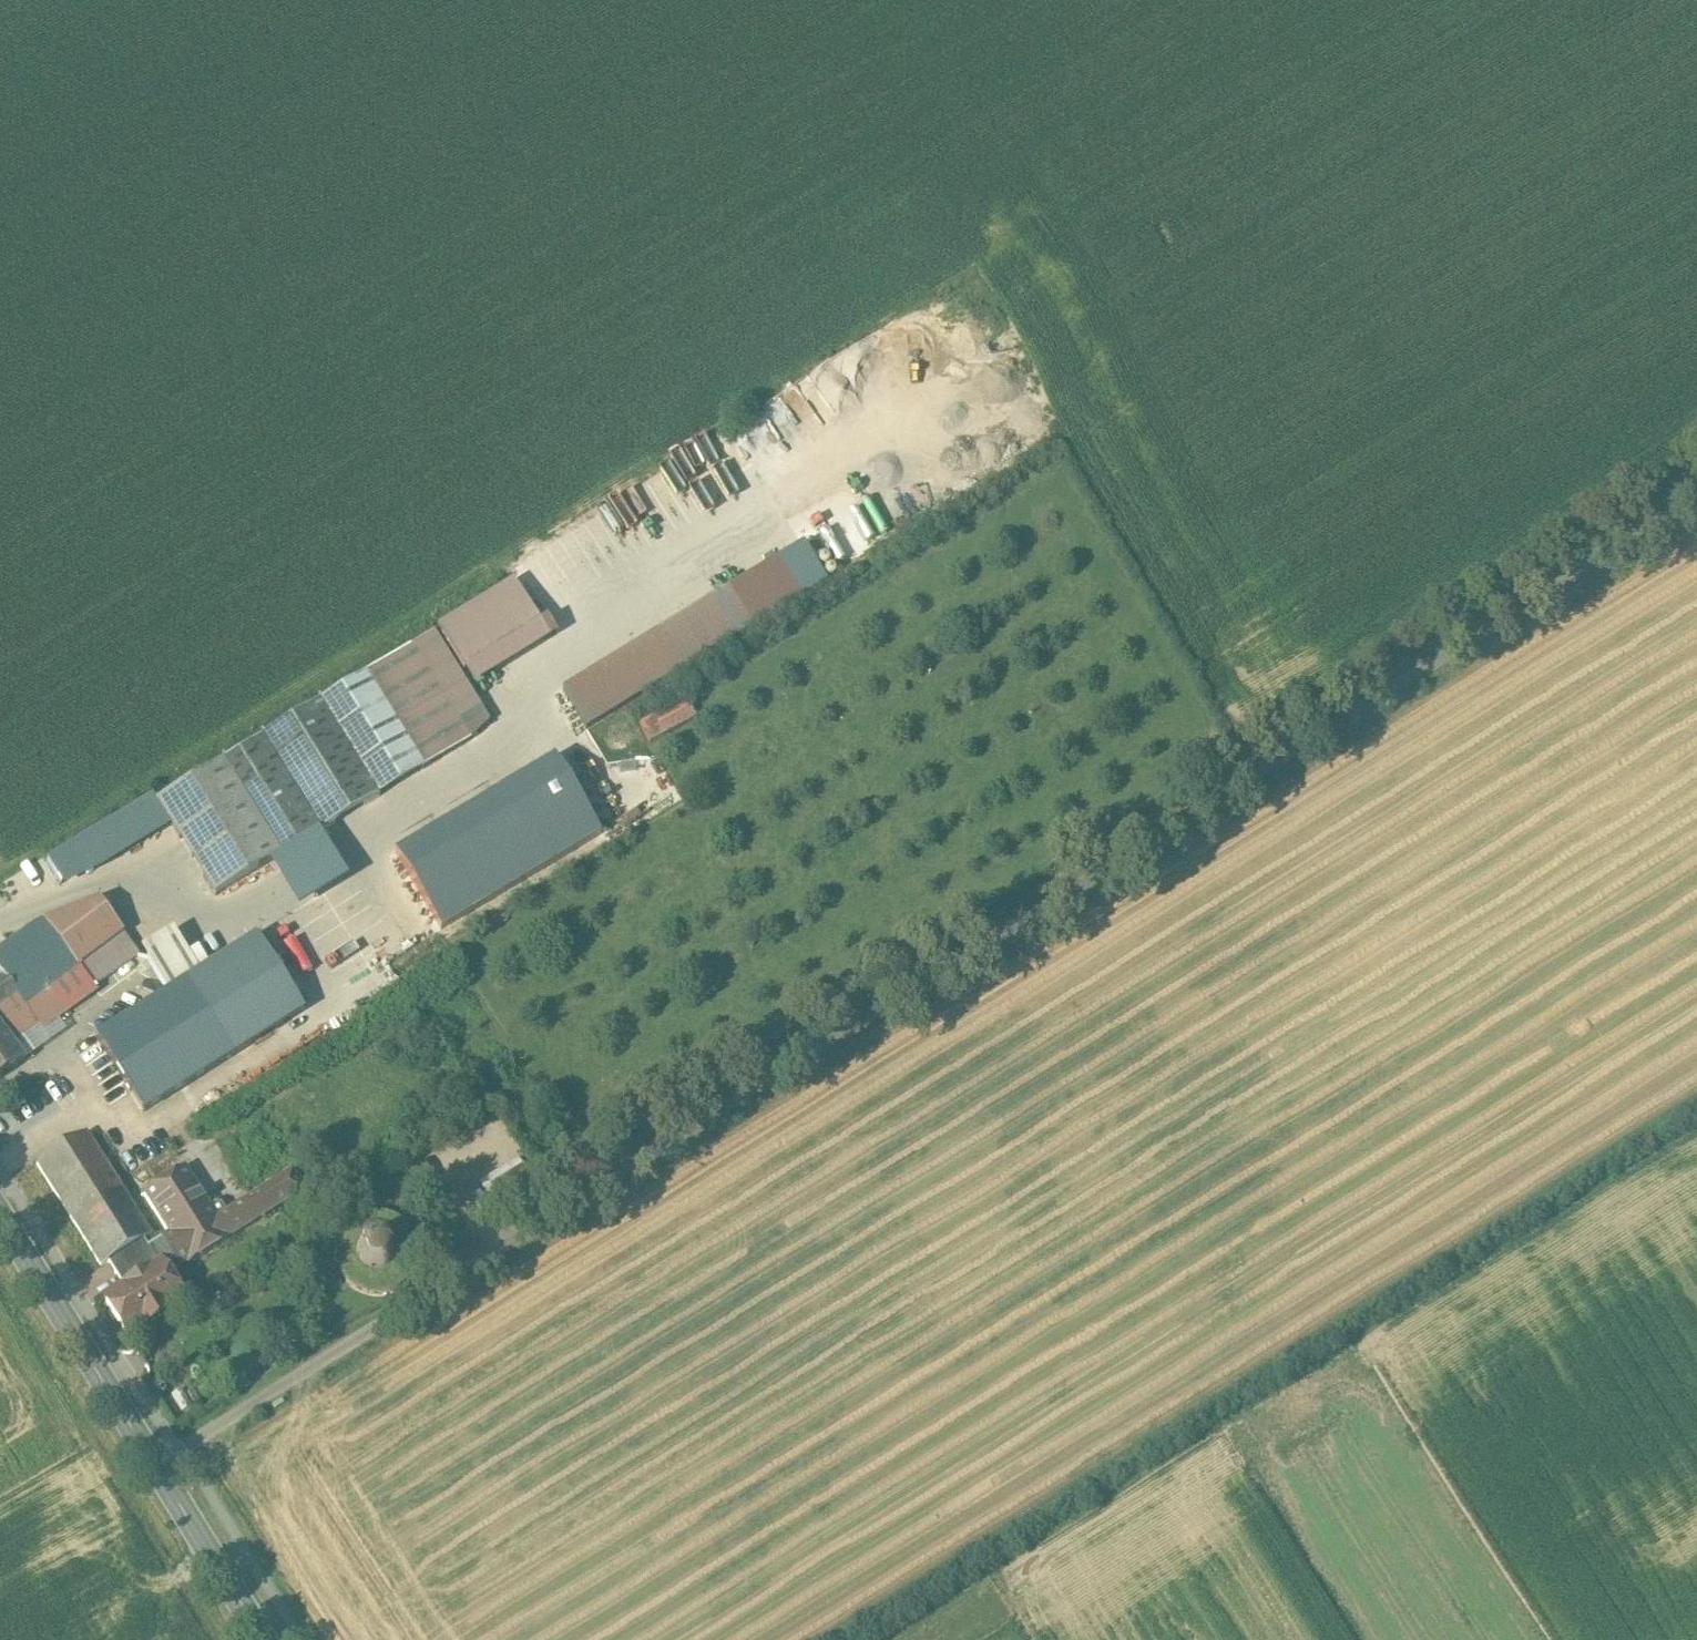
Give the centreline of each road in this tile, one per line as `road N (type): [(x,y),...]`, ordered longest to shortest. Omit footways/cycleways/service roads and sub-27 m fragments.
road 1 (unclassified): [(146,1453),(995,925),(1696,505)]
road 2 (secondary): [(0,1212),(146,1453)]
road 3 (secondary): [(146,1453),(263,1639)]

